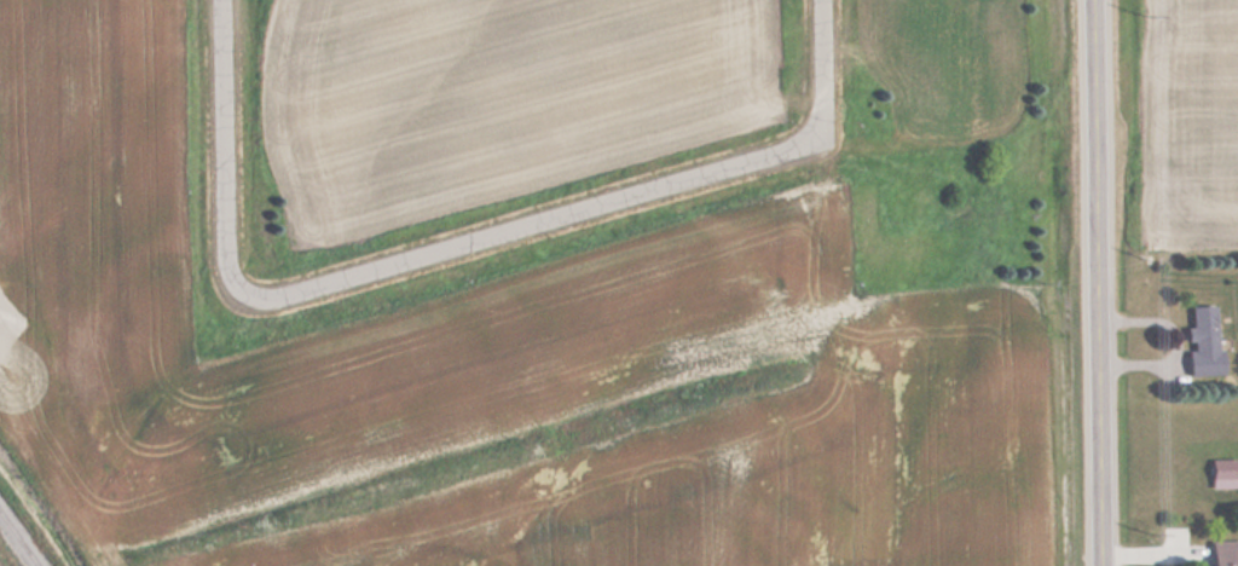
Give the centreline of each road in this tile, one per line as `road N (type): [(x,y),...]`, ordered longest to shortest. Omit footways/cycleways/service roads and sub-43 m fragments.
road 1 (residential): [(244,293),(282,294),(816,132)]
road 2 (primary): [(1100,565),(1093,0)]
road 3 (residential): [(221,0),(224,237),(233,283),(244,293)]
road 4 (residential): [(817,0),(816,132)]

